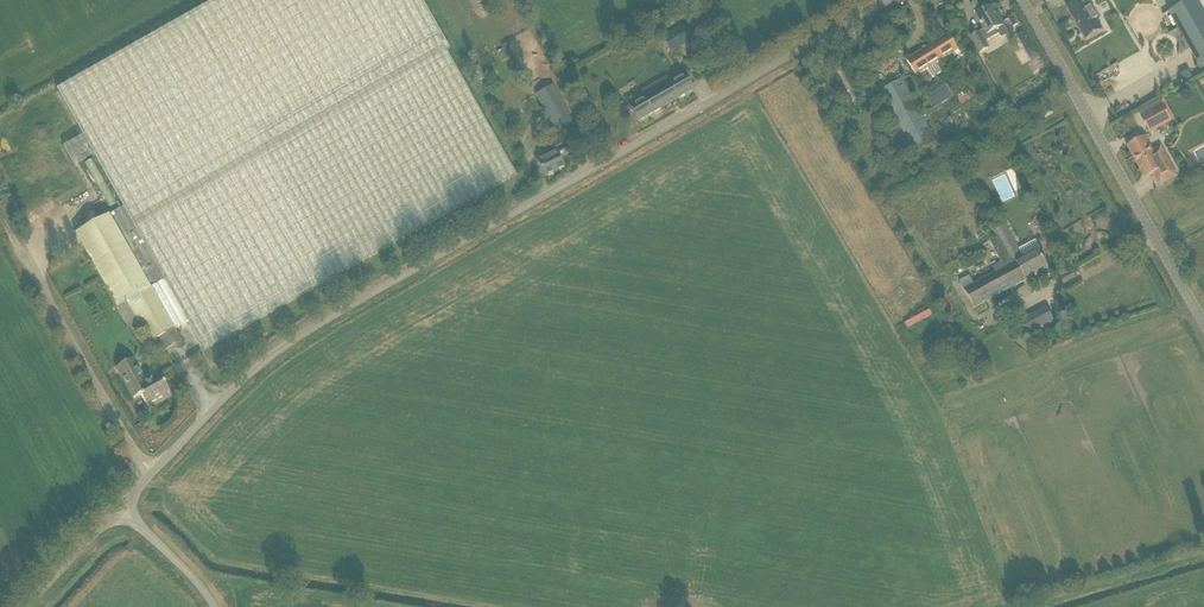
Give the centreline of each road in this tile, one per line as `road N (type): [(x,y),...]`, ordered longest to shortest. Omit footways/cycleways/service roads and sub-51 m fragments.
road 1 (unclassified): [(146,480),(288,344),(892,0)]
road 2 (unclassified): [(1203,329),(1019,0)]
road 3 (unclassified): [(146,480),(25,263)]
road 4 (unclassified): [(214,606),(118,509)]
road 5 (unclassified): [(26,606),(118,509)]

